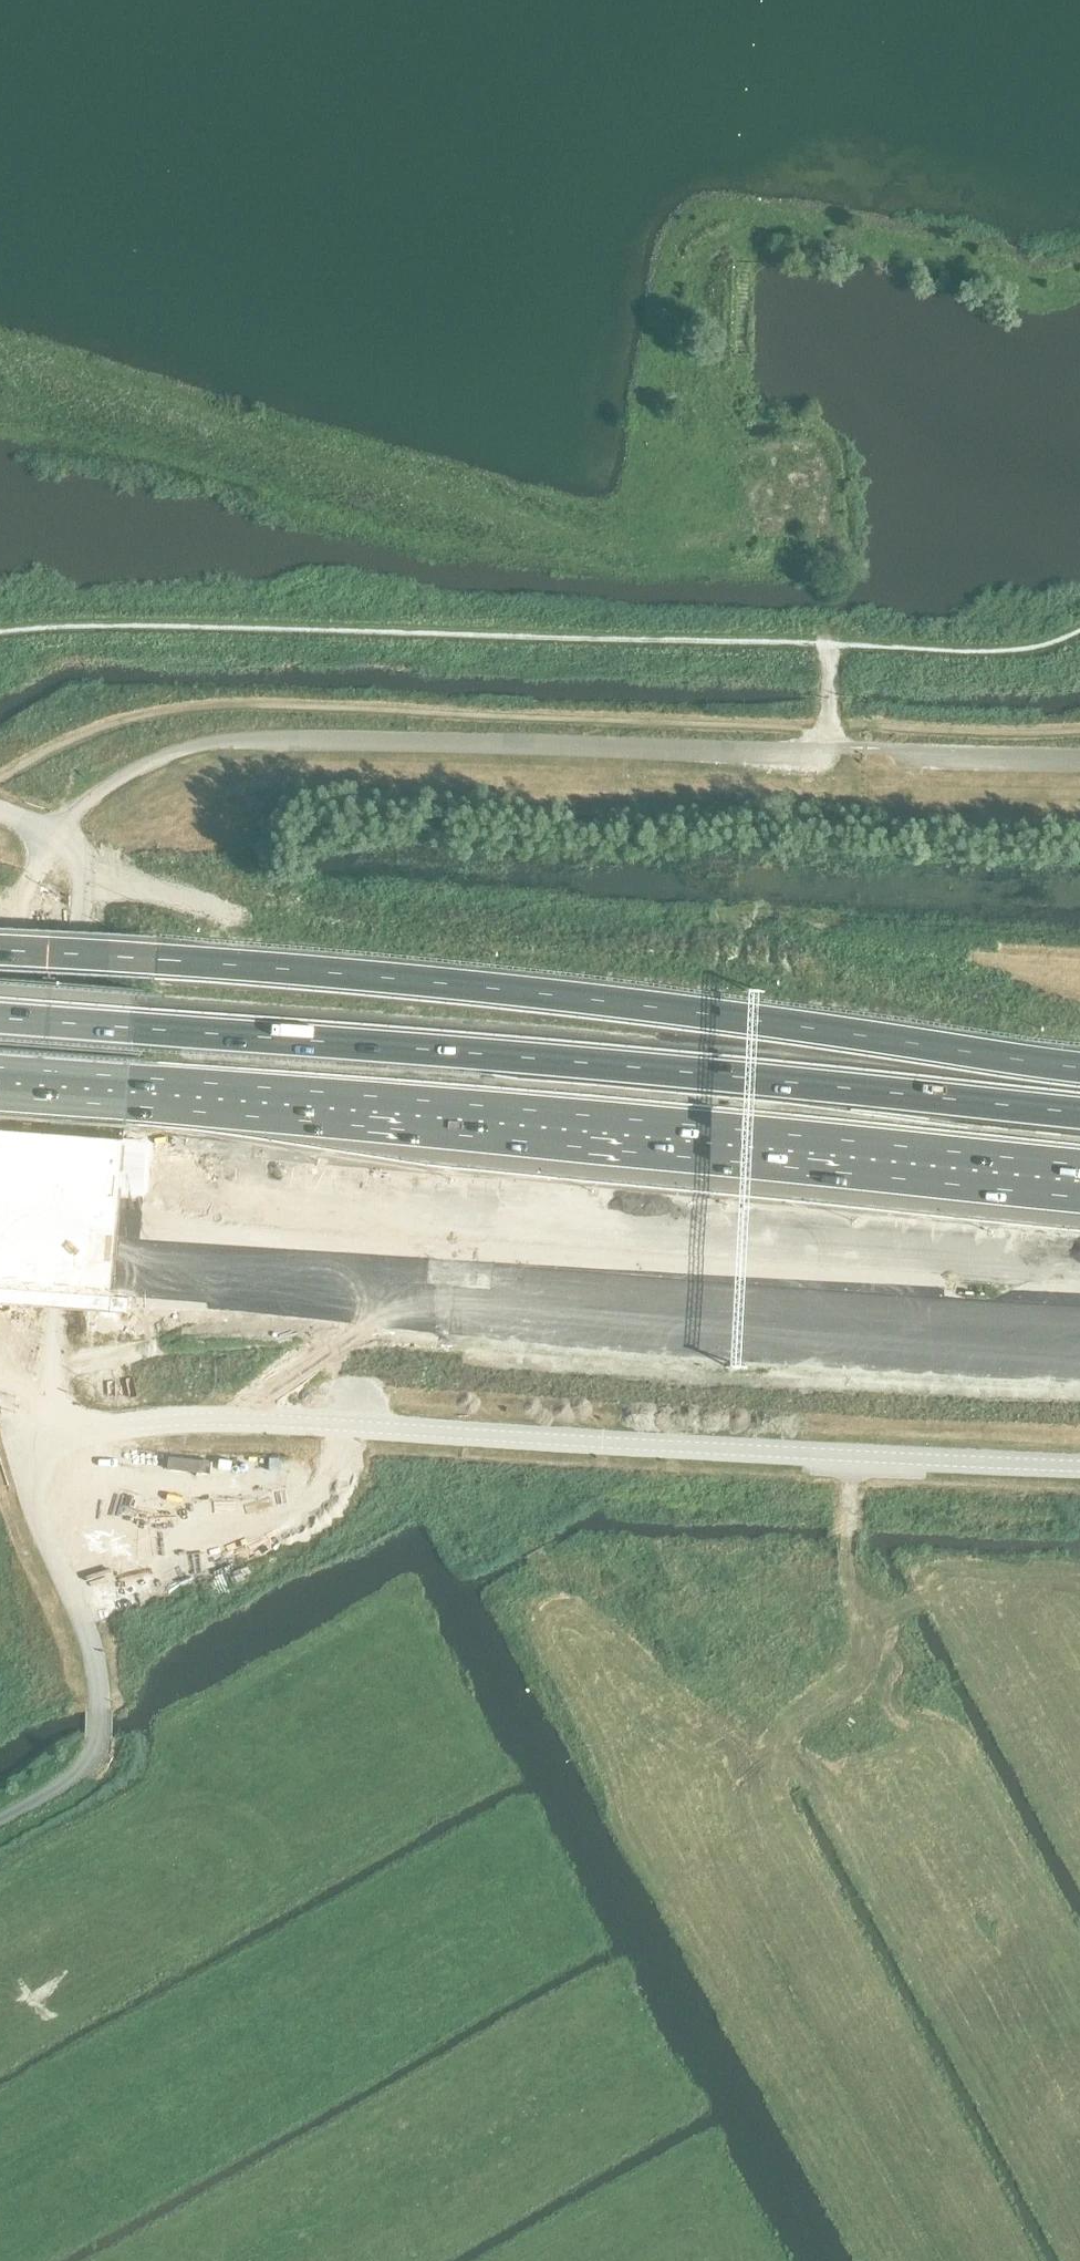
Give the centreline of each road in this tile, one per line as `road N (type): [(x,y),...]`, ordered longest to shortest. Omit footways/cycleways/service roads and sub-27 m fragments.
road 1 (motorway): [(0,1136),(1079,1200)]
road 2 (motorway): [(0,1228),(1079,1289)]
road 3 (motorway): [(1079,1069),(602,1055),(0,1014)]
road 4 (motorway): [(1079,1142),(0,1087)]
road 5 (unclassified): [(1079,1463),(200,1418),(84,1433),(19,1455)]
road 6 (unclassified): [(52,836),(154,759),(229,741),(865,750)]
road 7 (unclassified): [(0,1825),(88,1774),(104,1751),(72,1593),(19,1455)]
road 8 (unclassified): [(0,1018),(5,951),(52,836)]

